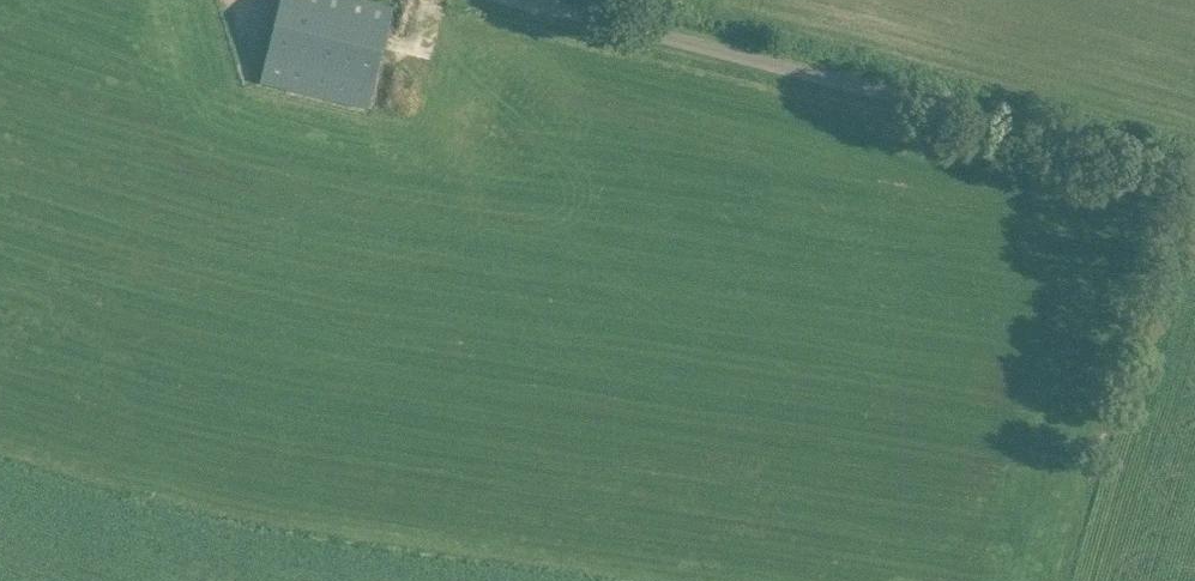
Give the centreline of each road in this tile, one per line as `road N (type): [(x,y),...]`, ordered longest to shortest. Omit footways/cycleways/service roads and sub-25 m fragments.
road 1 (unclassified): [(1194,173),(521,0)]

